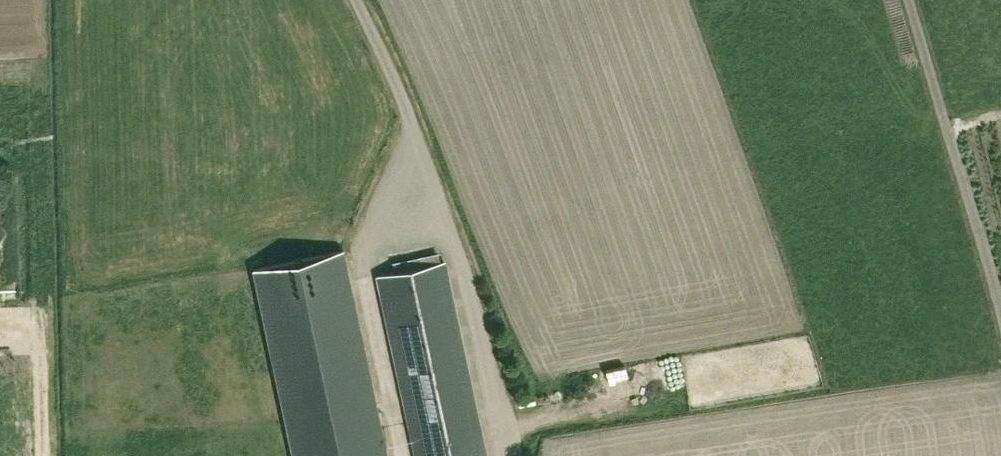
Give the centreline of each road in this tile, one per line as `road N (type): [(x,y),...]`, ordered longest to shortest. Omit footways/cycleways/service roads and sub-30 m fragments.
road 1 (track): [(1000,323),(908,0)]

